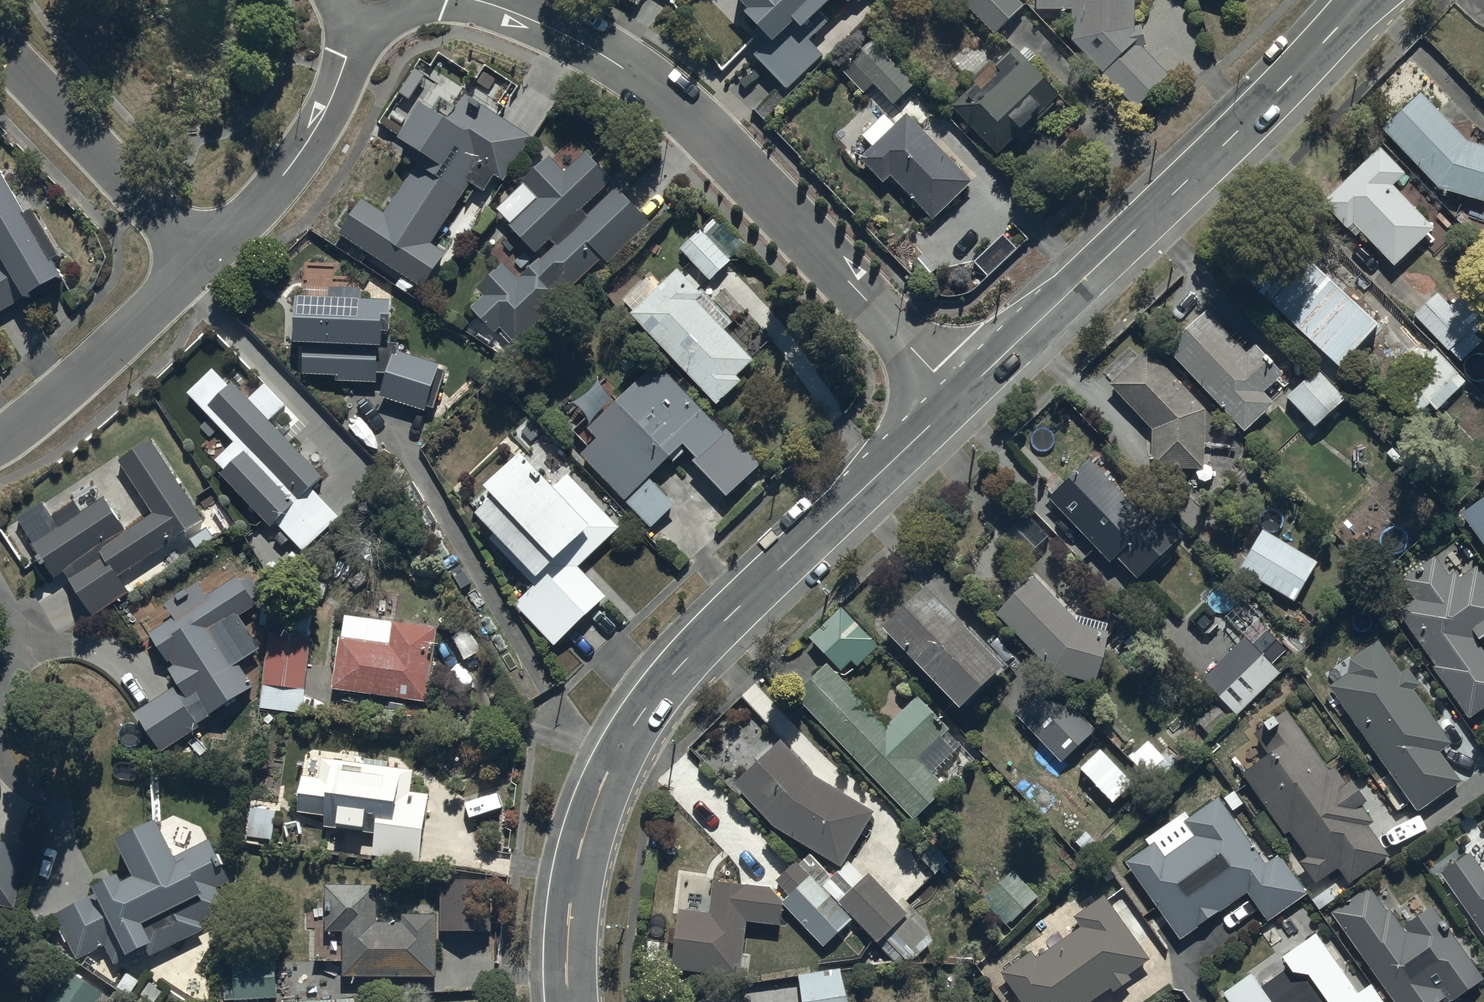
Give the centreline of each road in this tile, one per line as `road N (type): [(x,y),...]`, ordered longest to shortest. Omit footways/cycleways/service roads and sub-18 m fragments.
road 1 (residential): [(569,1001),(574,873),(612,764),(643,714),(676,671),(959,397)]
road 2 (residential): [(959,397),(681,111),(588,46),(473,0)]
road 3 (residential): [(959,397),(1366,0)]
road 4 (residential): [(363,25),(299,154),(197,258)]
road 5 (residential): [(197,258),(0,51)]
road 6 (residential): [(197,258),(0,443)]

